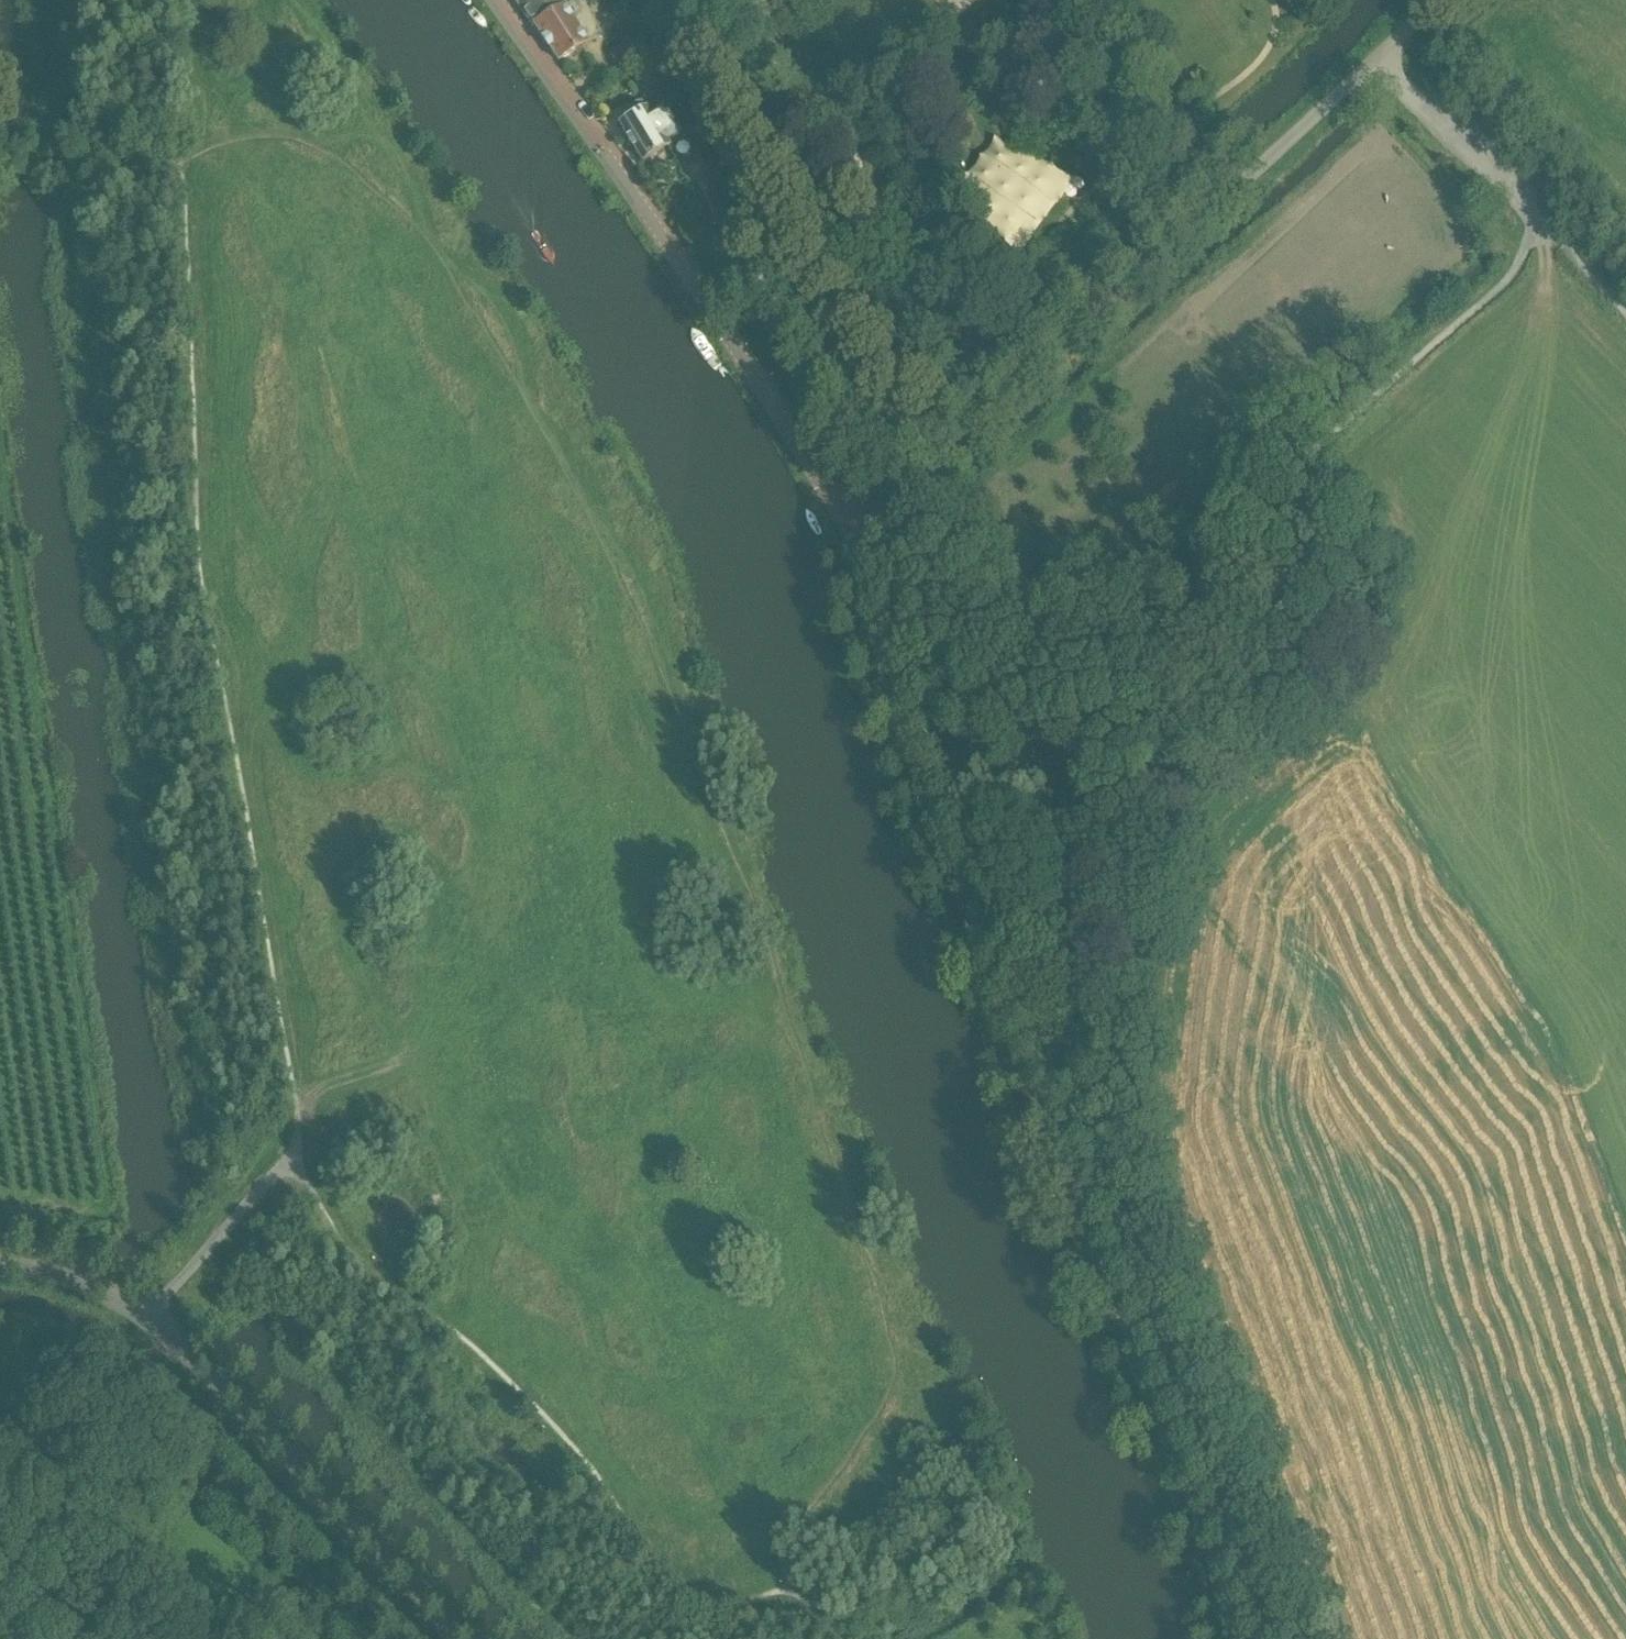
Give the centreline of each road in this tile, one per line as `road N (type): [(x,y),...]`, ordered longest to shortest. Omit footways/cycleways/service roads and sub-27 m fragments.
road 1 (tertiary): [(1246,1638),(973,917),(849,527)]
road 2 (unclassified): [(849,527),(911,483),(1441,0)]
road 3 (tertiary): [(849,527),(498,0)]
road 4 (unclassified): [(481,1638),(144,1319),(57,1273),(0,1265)]

